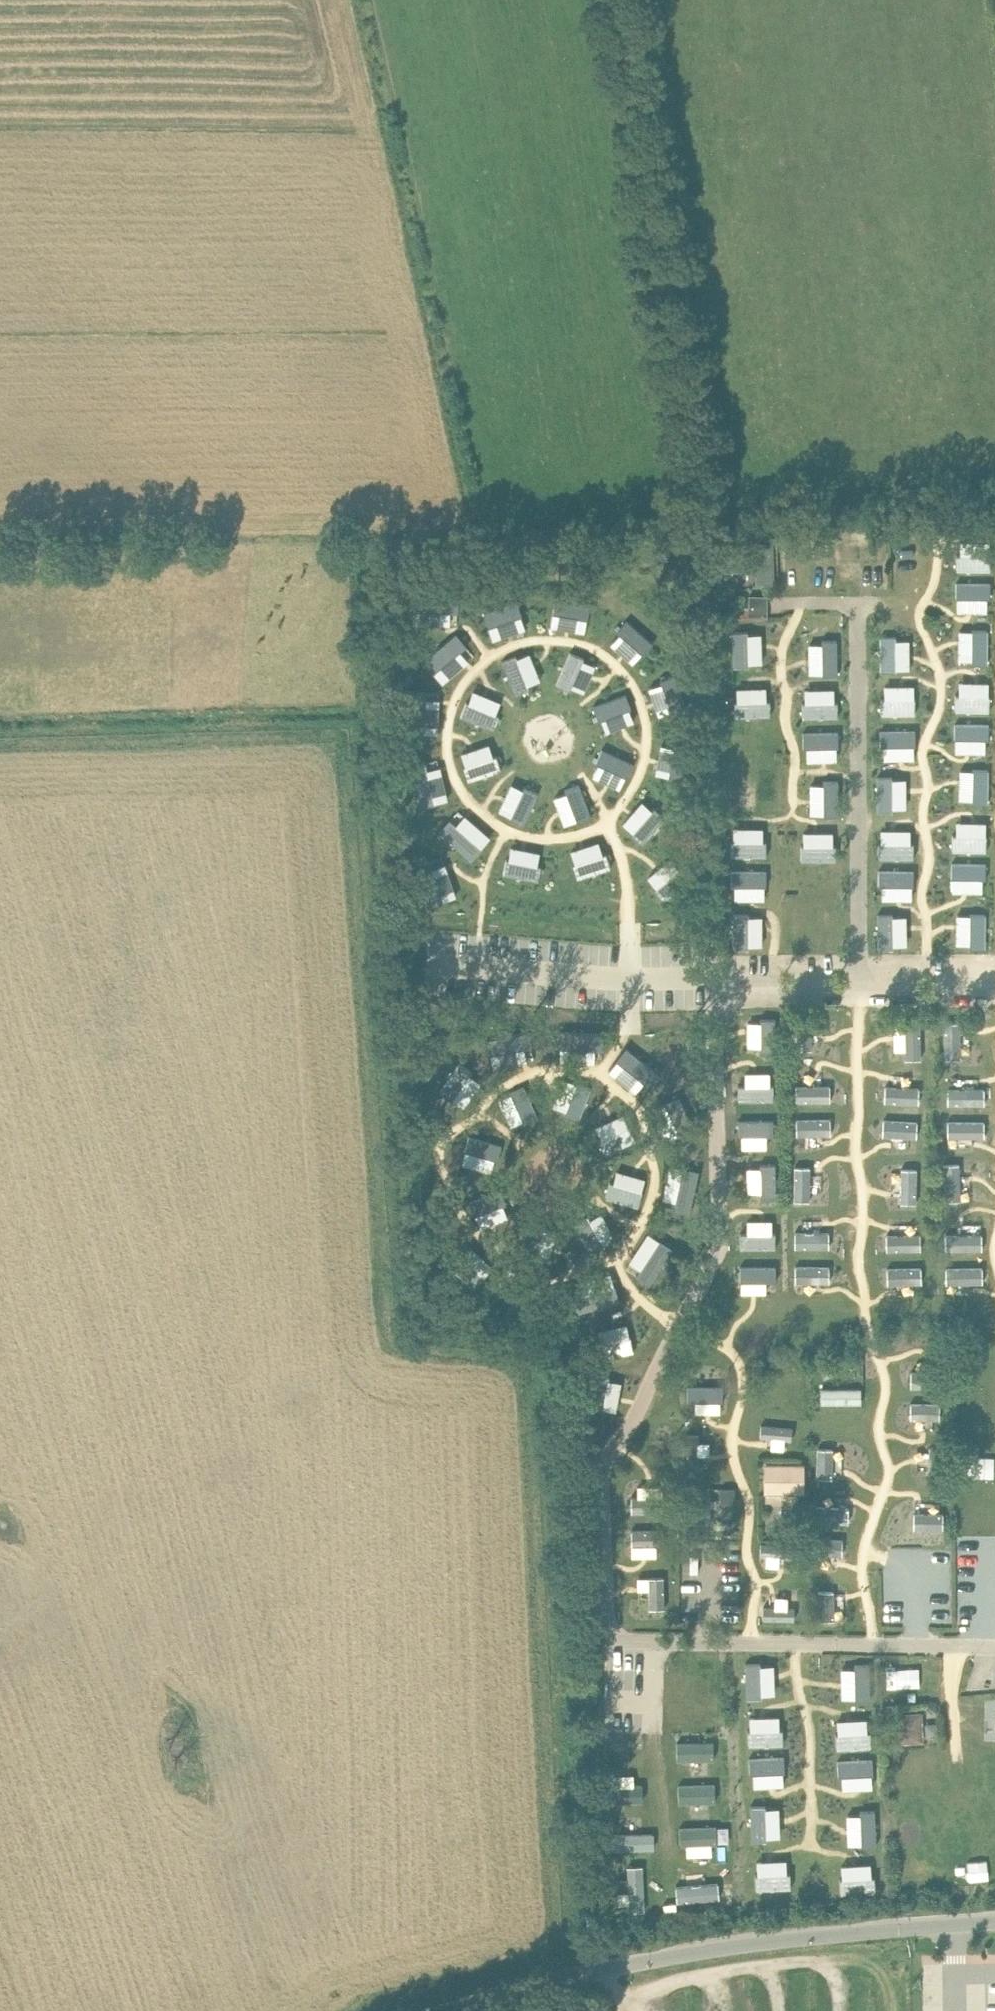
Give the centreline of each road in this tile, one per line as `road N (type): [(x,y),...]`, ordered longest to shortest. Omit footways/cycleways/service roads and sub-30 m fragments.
road 1 (unclassified): [(448,2010),(708,1950),(994,1920)]

